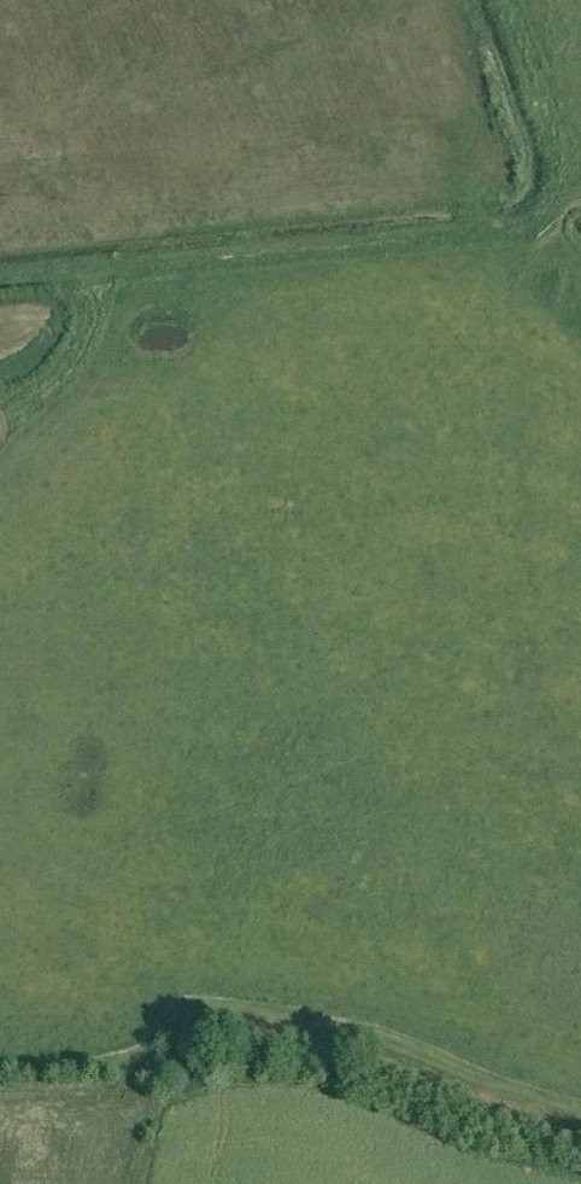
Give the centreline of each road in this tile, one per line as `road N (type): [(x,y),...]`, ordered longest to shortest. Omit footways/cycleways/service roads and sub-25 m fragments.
road 1 (track): [(580,1111),(244,1006),(173,1004),(135,1055),(0,1069)]

